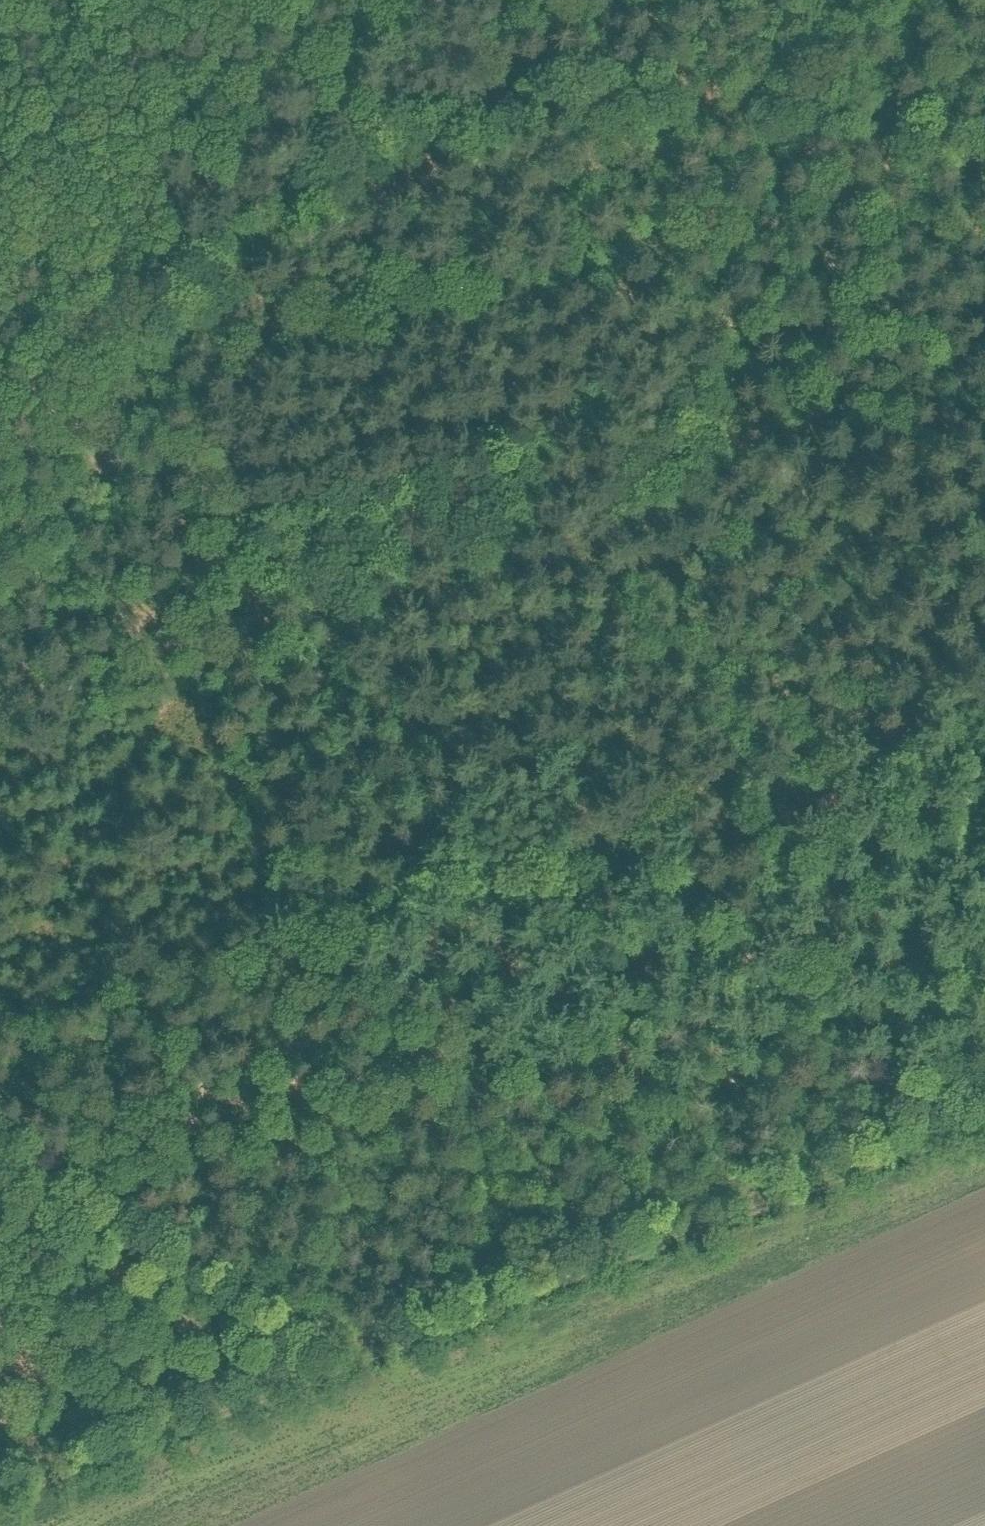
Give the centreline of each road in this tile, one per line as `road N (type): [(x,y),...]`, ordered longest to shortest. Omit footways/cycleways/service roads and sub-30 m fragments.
road 1 (track): [(0,535),(321,159),(458,99),(545,76),(628,70),(761,86),(984,153)]
road 2 (track): [(984,937),(556,1071),(510,1063),(306,930),(271,927),(0,1018)]
road 3 (track): [(984,1123),(336,1372)]
road 4 (track): [(0,1128),(336,1372)]
road 5 (track): [(336,1372),(0,1500)]

